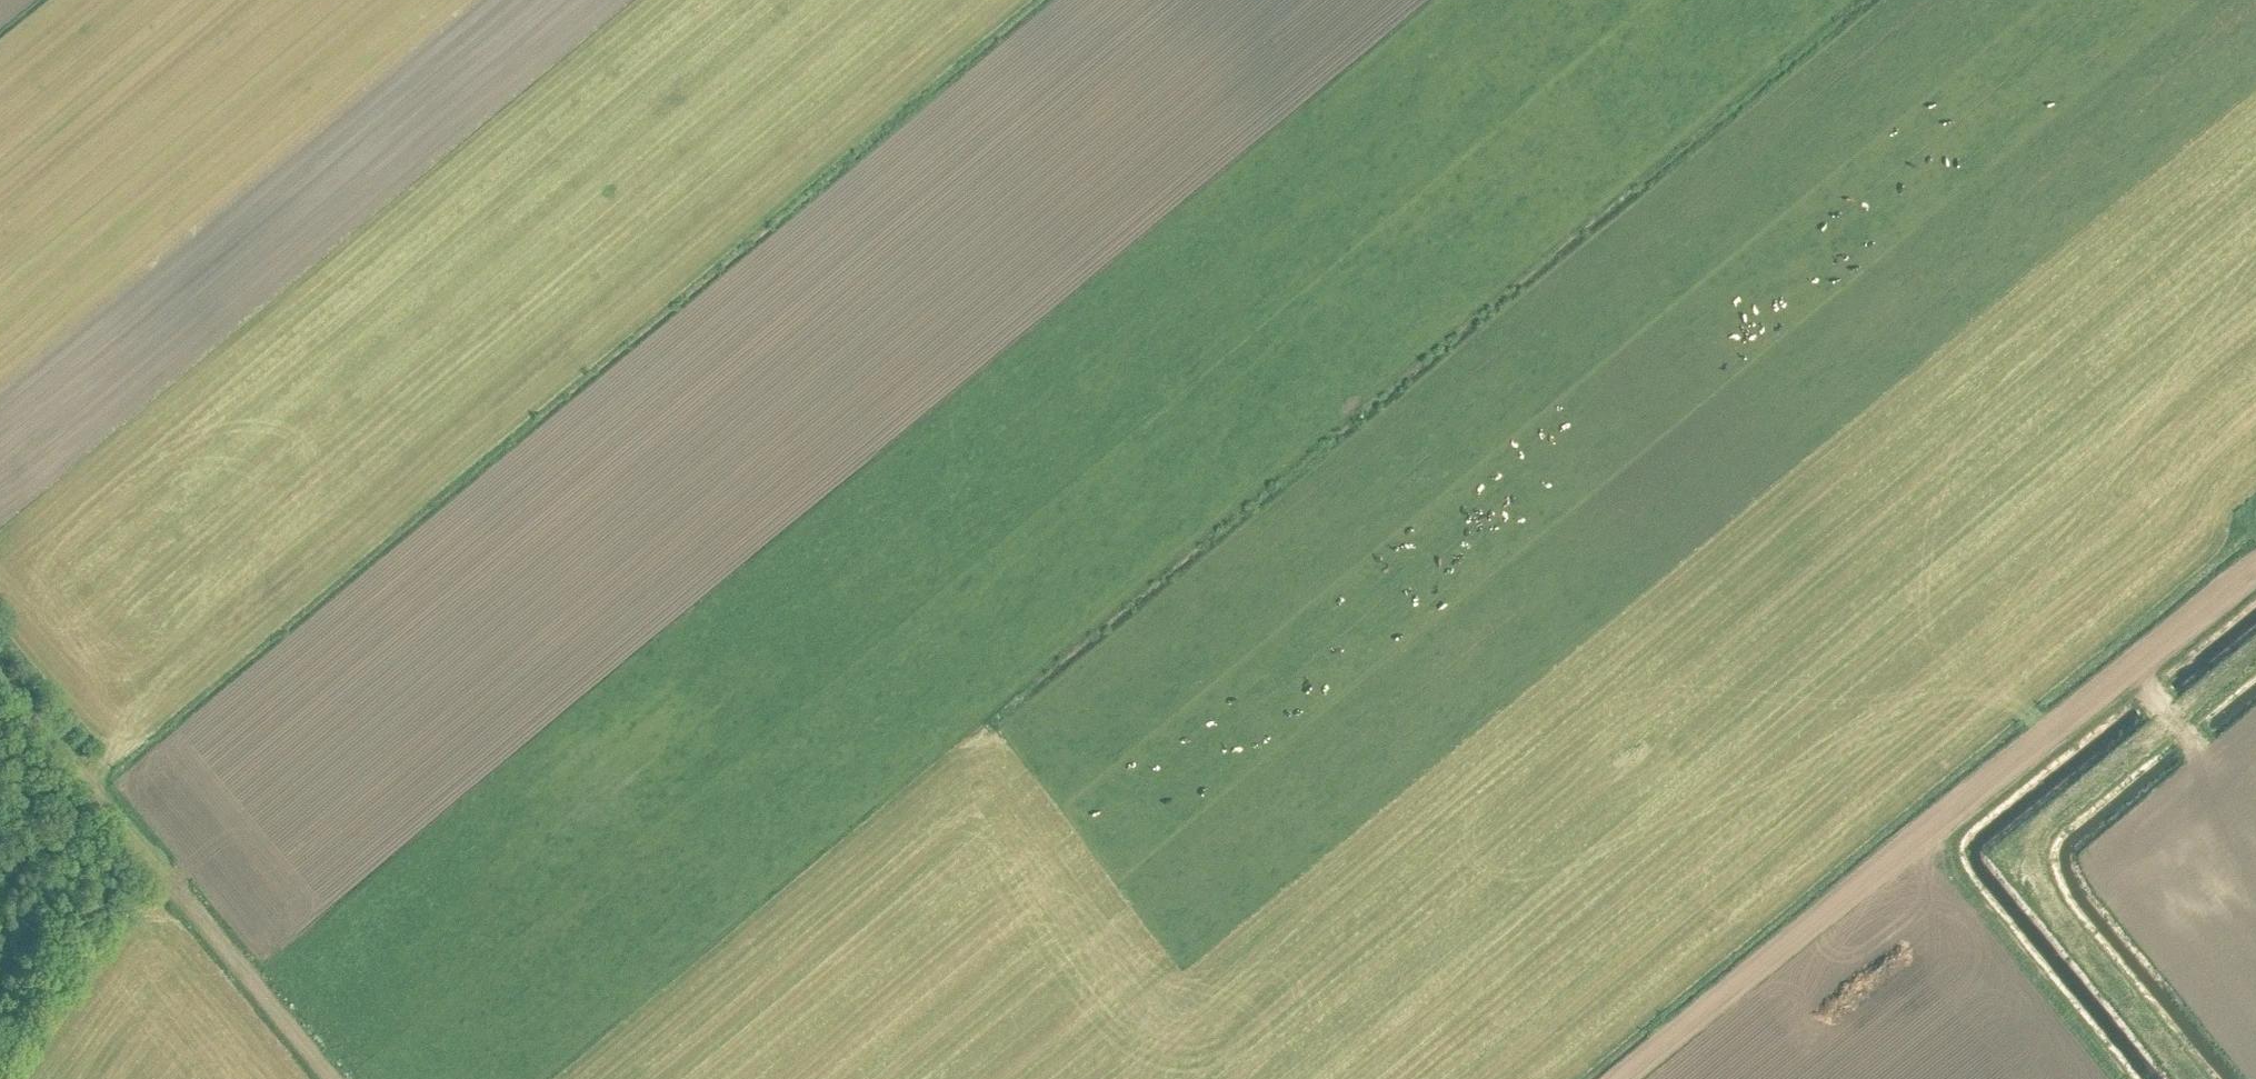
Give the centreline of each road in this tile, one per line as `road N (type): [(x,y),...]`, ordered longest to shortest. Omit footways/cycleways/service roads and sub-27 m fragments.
road 1 (track): [(1625,1078),(2255,565)]
road 2 (track): [(335,1078),(0,674)]

